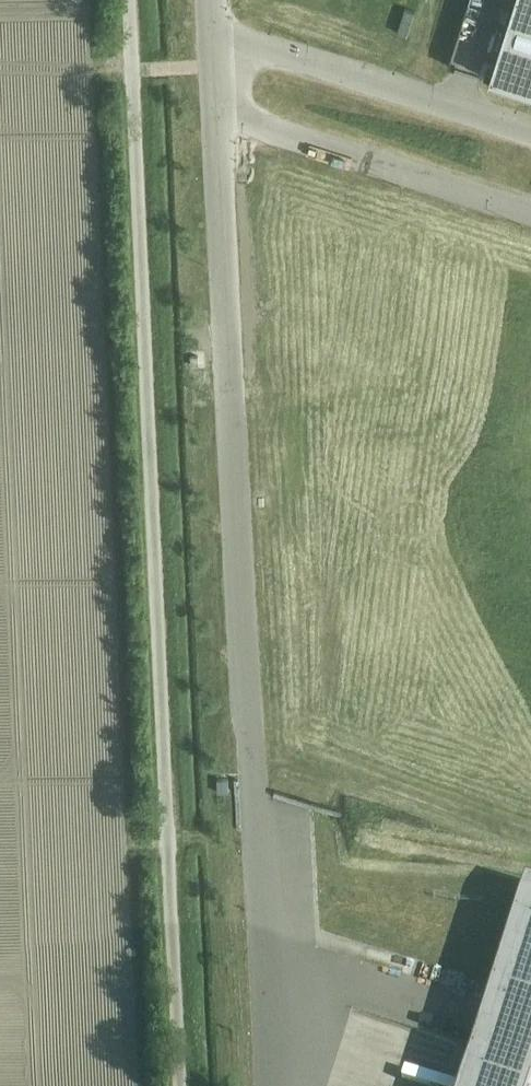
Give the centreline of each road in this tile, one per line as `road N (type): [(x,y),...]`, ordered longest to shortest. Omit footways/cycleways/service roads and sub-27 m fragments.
road 1 (unclassified): [(175,1085),(125,0)]
road 2 (residential): [(275,1085),(218,115)]
road 3 (residential): [(530,132),(242,41),(213,40)]
road 4 (residential): [(218,115),(530,212)]

